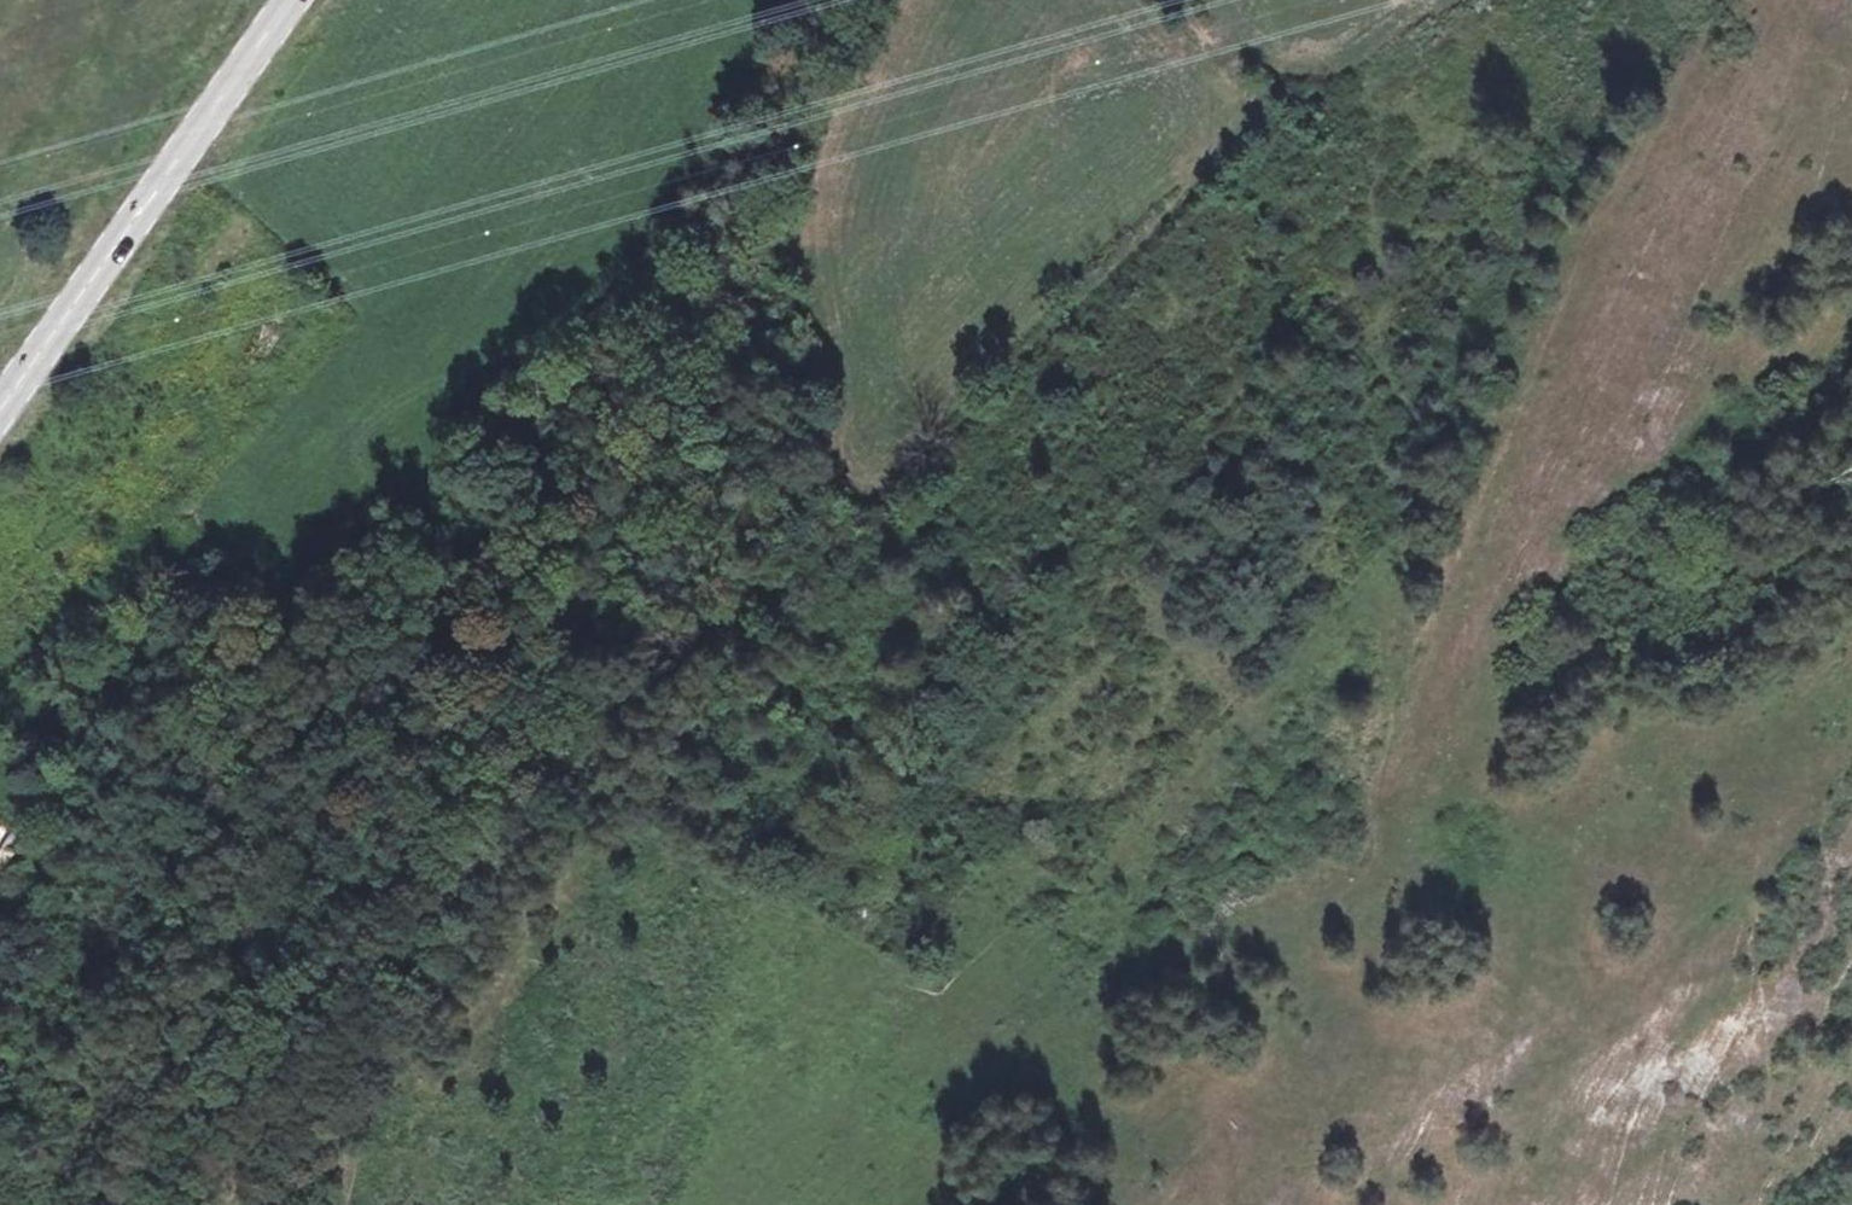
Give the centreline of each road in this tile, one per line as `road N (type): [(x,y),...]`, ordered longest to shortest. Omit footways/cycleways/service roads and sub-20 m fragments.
road 1 (track): [(1176,0),(1272,95),(1272,119),(964,433),(791,594)]
road 2 (secondary): [(306,0),(0,422)]

